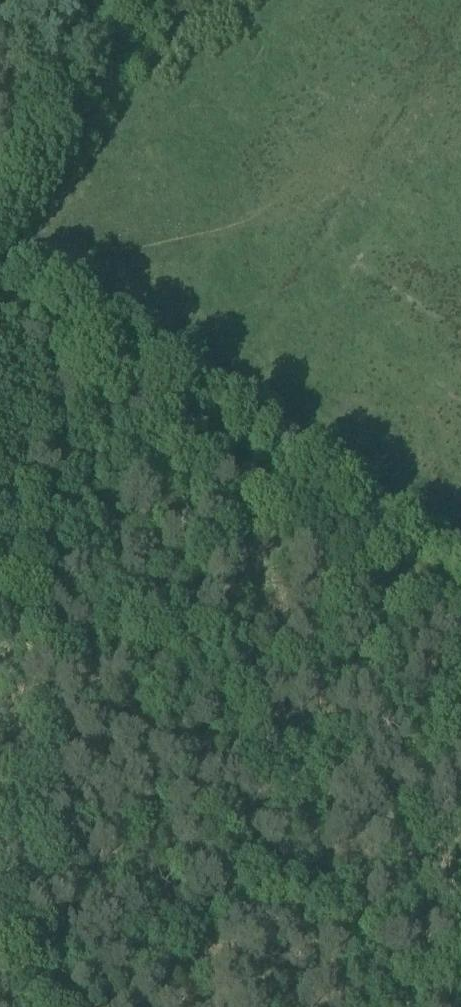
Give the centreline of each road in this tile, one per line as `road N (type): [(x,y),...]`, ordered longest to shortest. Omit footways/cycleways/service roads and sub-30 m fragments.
road 1 (track): [(37,1006),(12,291)]
road 2 (track): [(0,283),(460,592)]

